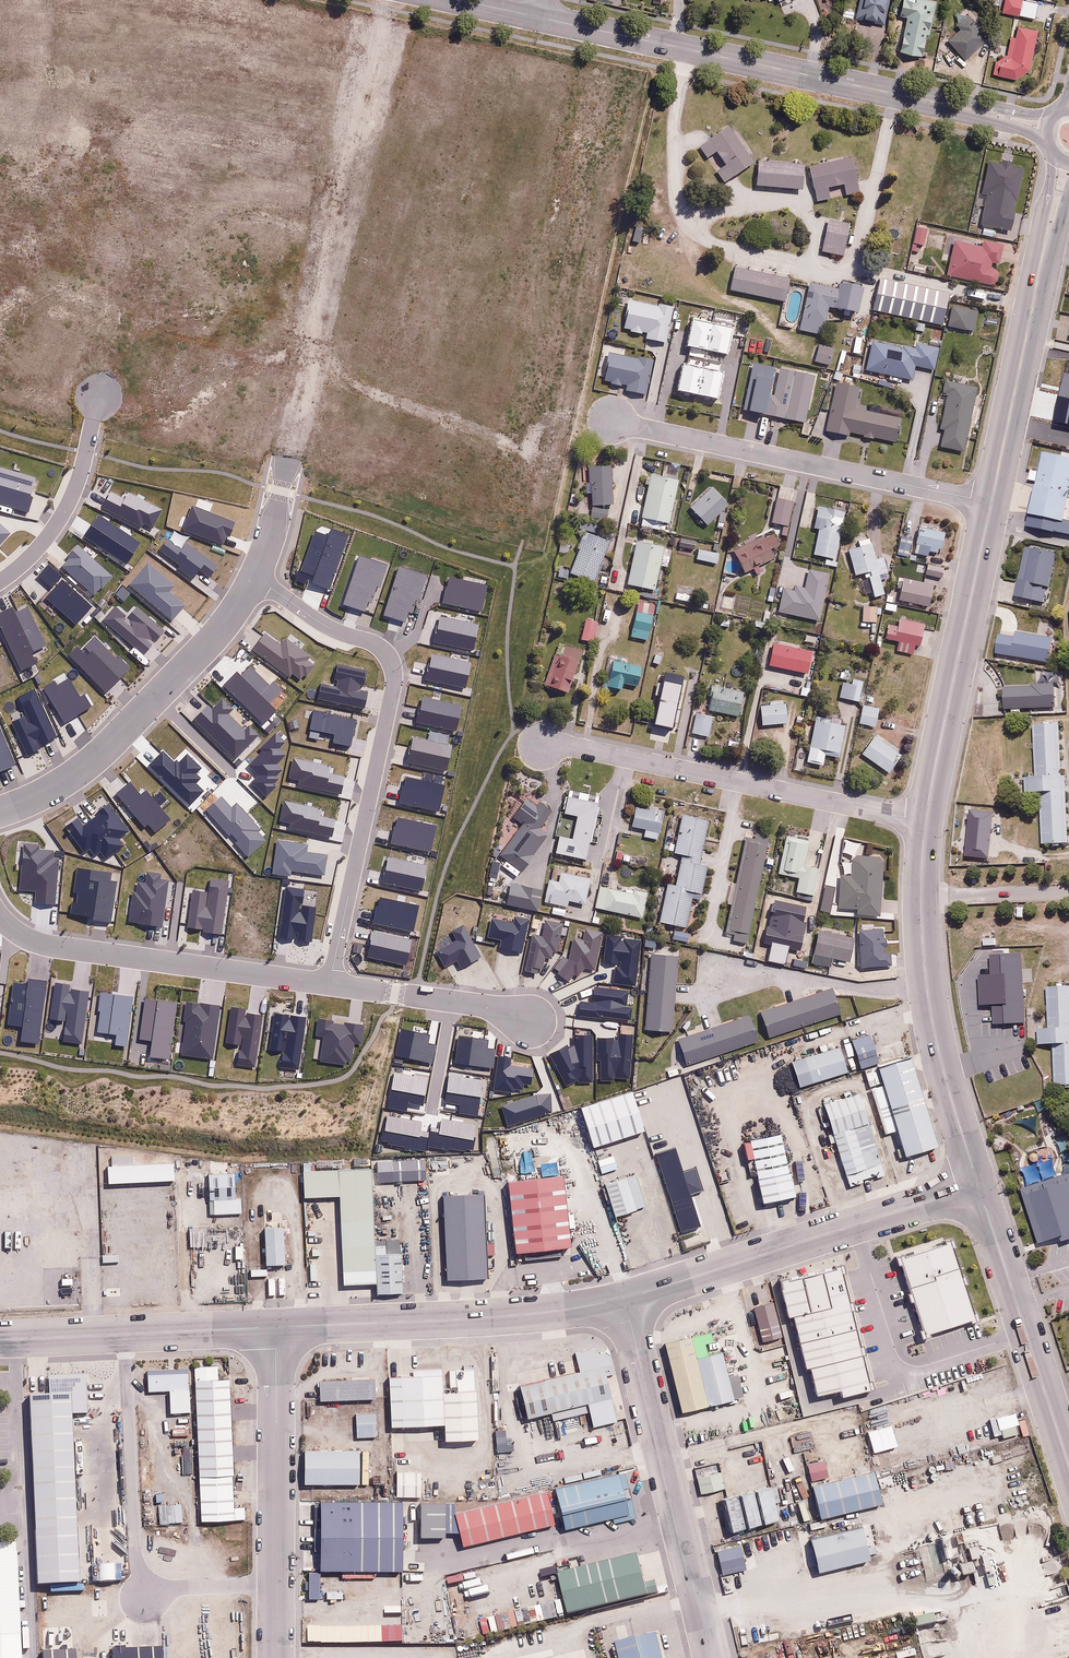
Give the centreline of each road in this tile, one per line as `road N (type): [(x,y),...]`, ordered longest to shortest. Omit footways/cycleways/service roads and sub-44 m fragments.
road 1 (residential): [(534,16),(1046,126)]
road 2 (residential): [(330,984),(391,668),(373,643),(320,623),(255,580)]
road 3 (unknown): [(287,467),(388,0)]
road 4 (residential): [(542,746),(573,746),(924,821)]
road 5 (residential): [(613,421),(992,502)]
road 6 (tertiary): [(979,1186),(931,1018),(922,941),(924,821)]
road 7 (unclassified): [(625,1299),(979,1186)]
road 8 (residential): [(625,1299),(713,1657)]
road 9 (residential): [(0,811),(44,796),(123,739),(221,631),(255,580)]
road 10 (unclassified): [(276,1327),(514,1316),(625,1299)]
road 11 (tertiary): [(992,502),(1065,162)]
road 12 (residential): [(0,916),(22,937),(49,945),(330,984)]
road 13 (residential): [(275,1657),(276,1327)]
road 14 (tertiary): [(924,821),(992,502)]
road 15 (tertiary): [(1068,1467),(979,1186)]
road 16 (unclassified): [(0,1340),(276,1327)]
road 17 (residential): [(0,581),(62,515),(99,397)]
road 18 (residential): [(330,984),(531,1018)]

